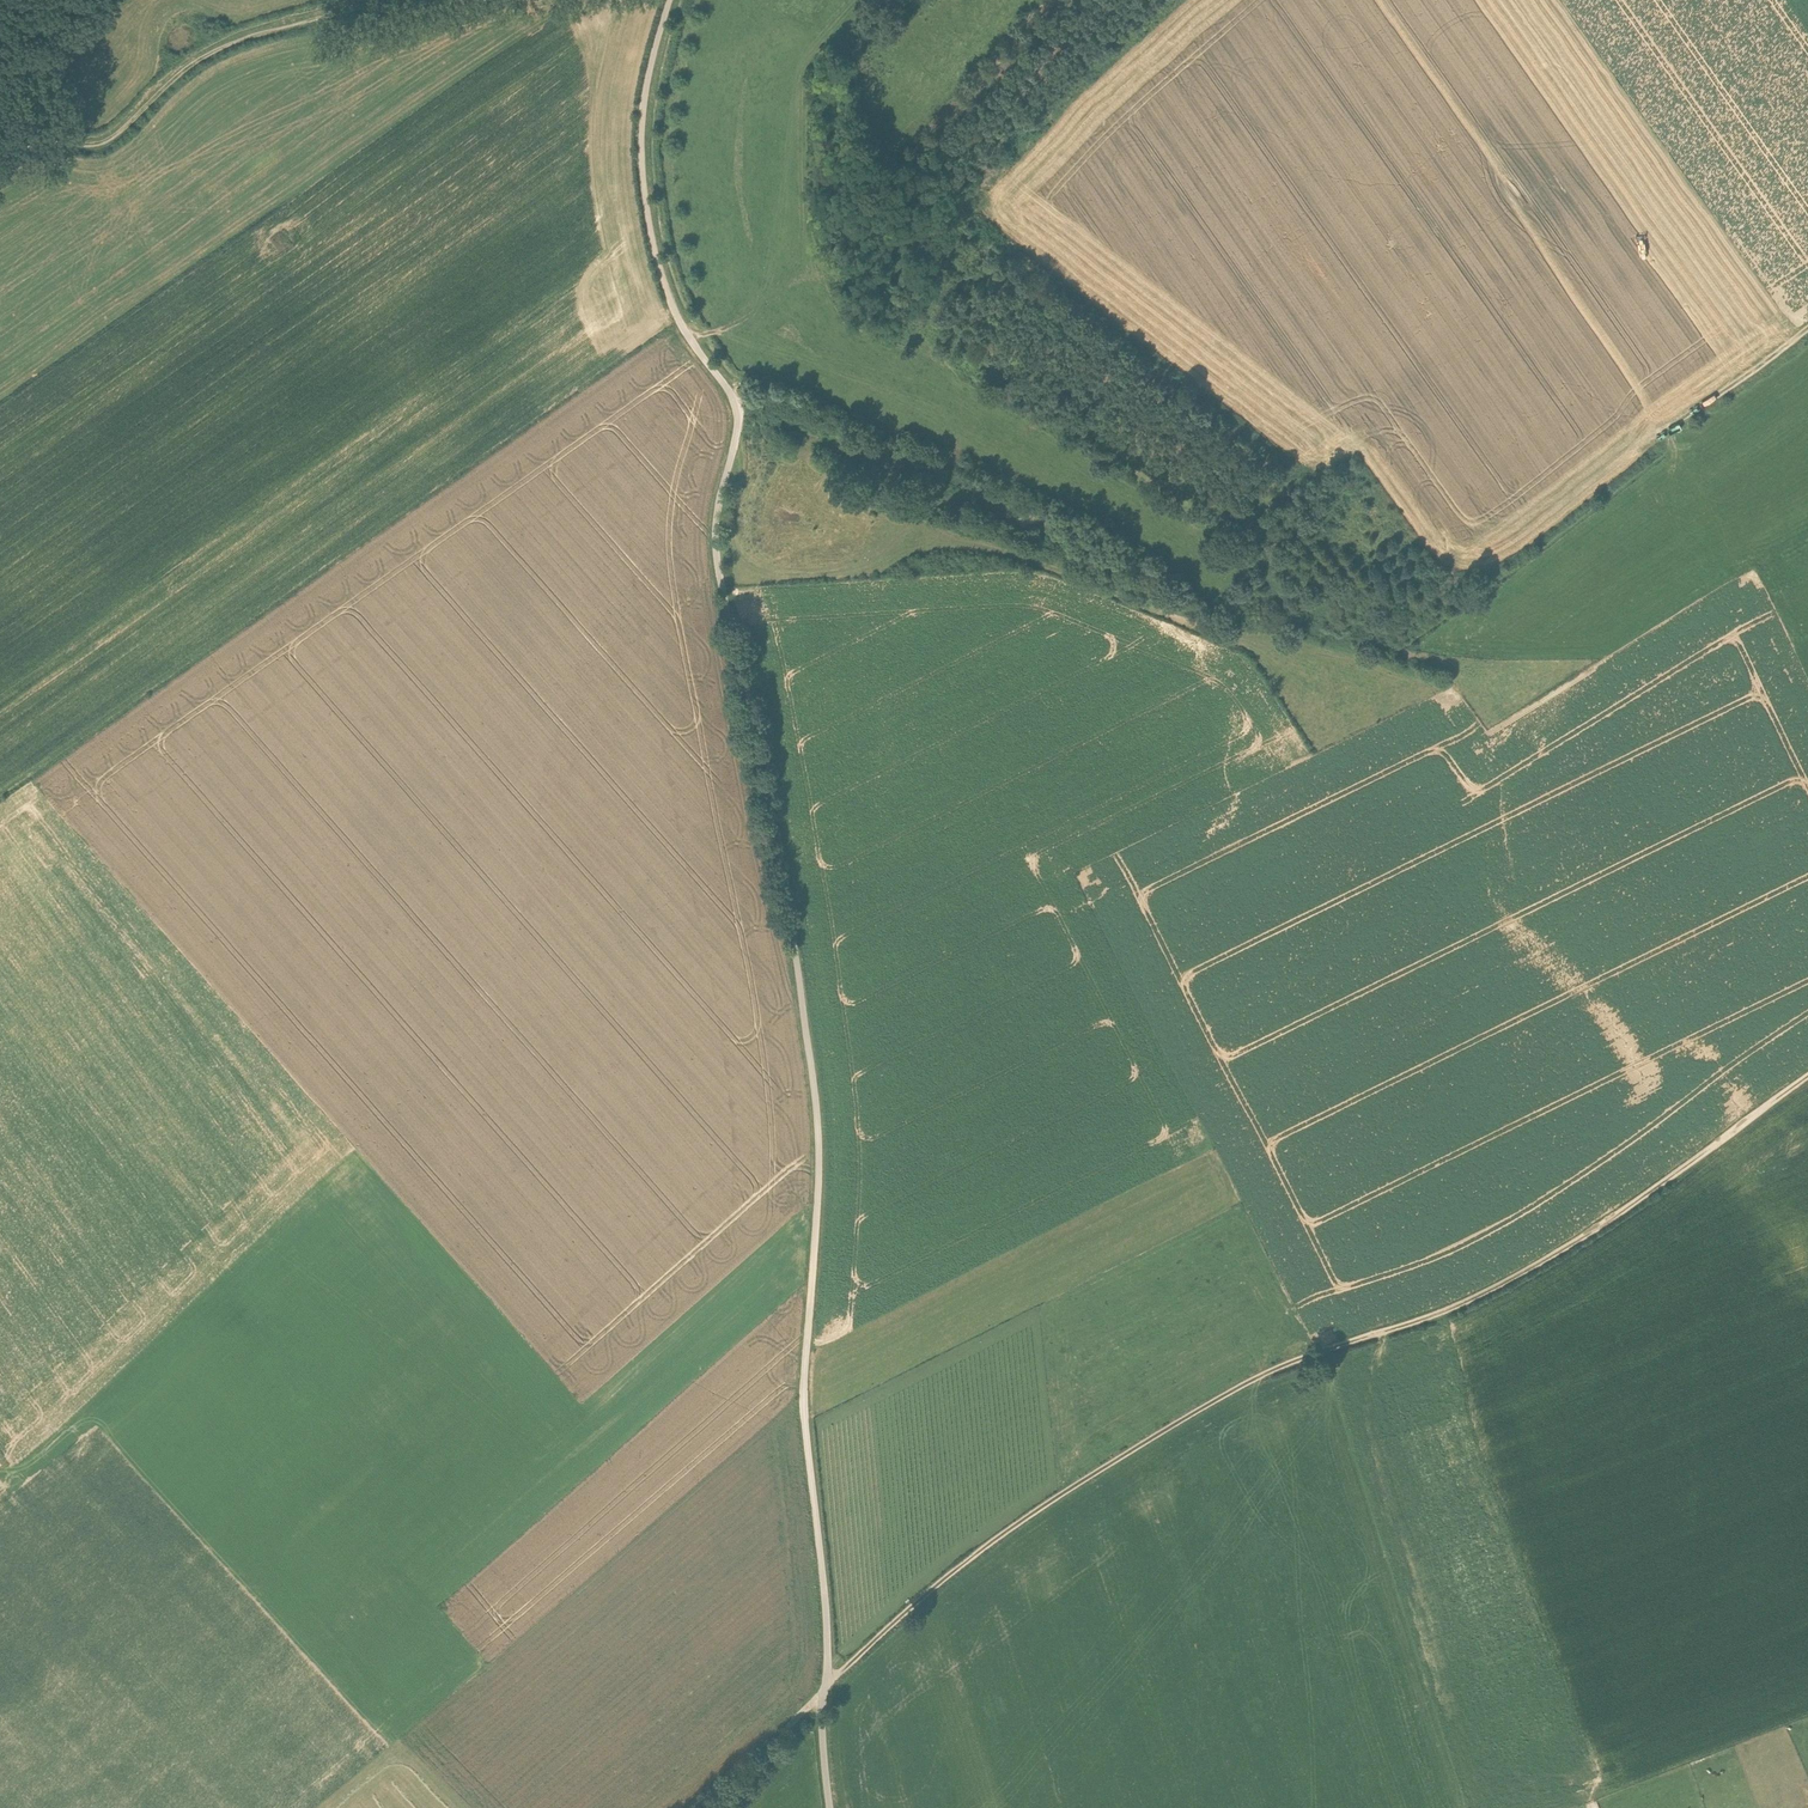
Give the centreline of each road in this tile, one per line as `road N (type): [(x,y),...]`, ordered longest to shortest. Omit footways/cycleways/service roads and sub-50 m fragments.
road 1 (unclassified): [(829,1807),(826,1621),(803,1392),(817,1118),(795,951),(717,565),(716,525),(736,407),(668,294),(643,185),(645,93),(669,0)]
road 2 (track): [(1807,1077),(1674,1177),(1519,1277),(1452,1310),(1261,1376),(1033,1513),(843,1671),(711,1807)]
road 3 (track): [(1310,644),(1201,626),(1007,551),(959,543),(827,571),(768,568),(744,555),(733,533),(735,440)]
road 4 (track): [(0,162),(45,142),(103,143),(218,49),(385,0)]
road 5 (track): [(1807,329),(1669,430)]

